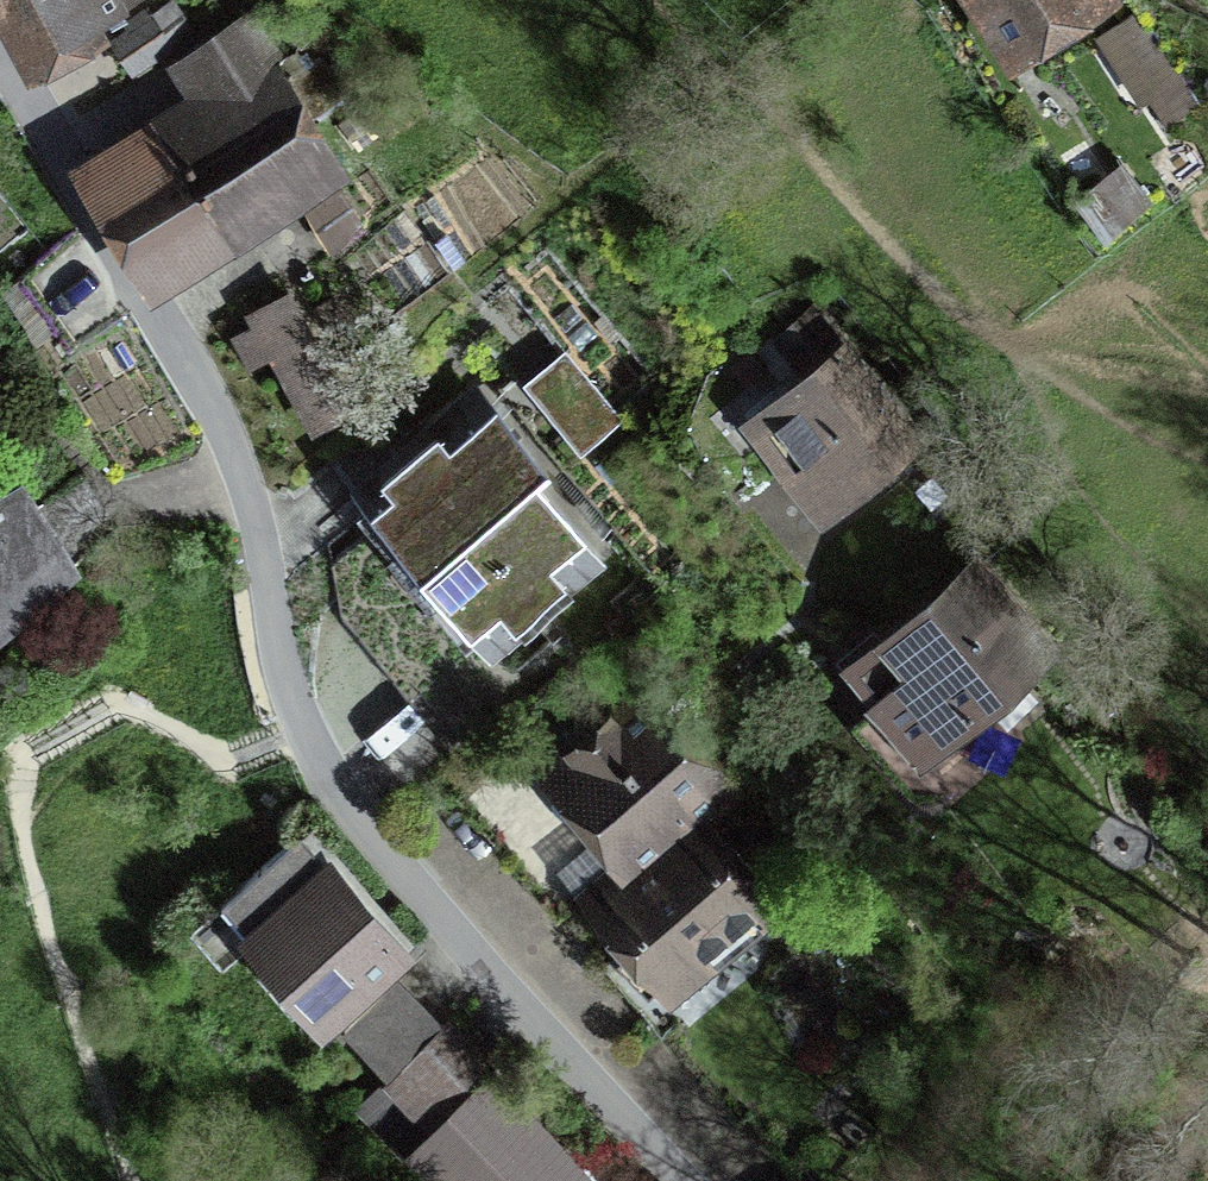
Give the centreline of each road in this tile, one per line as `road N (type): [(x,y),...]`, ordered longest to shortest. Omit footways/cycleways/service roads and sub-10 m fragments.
road 1 (residential): [(682,1180),(483,968),(302,731),(269,557),(220,416),(0,60)]

